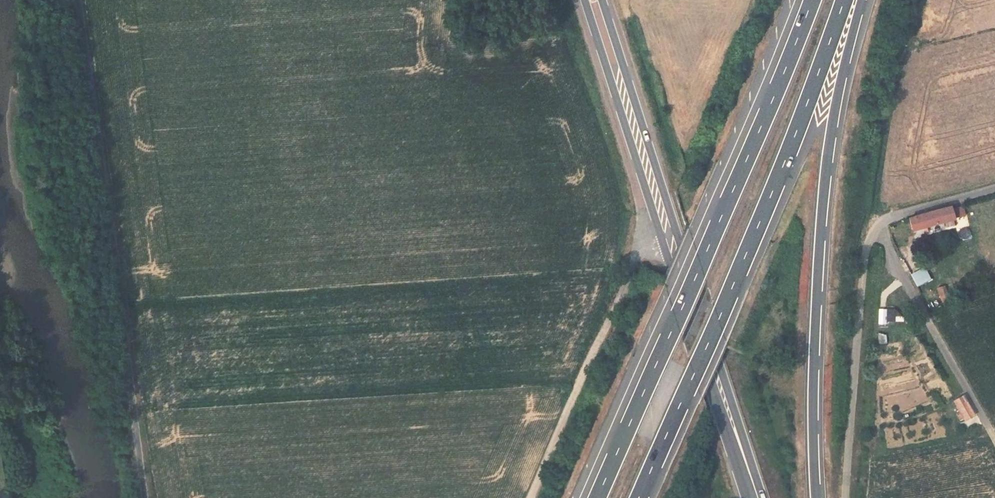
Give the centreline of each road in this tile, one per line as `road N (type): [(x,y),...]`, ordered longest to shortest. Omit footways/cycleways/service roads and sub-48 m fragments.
road 1 (motorway): [(812,0),(597,497)]
road 2 (motorway): [(639,497),(783,168),(845,0)]
road 3 (unclassified): [(81,0),(151,497)]
road 4 (motorway): [(817,497),(821,223),(857,0)]
road 5 (primary): [(581,0),(652,227),(717,385)]
road 6 (primary): [(717,385),(599,0)]
road 7 (track): [(530,497),(663,202)]
road 8 (residential): [(847,497),(865,256),(877,227)]
road 9 (residential): [(877,227),(994,437)]
road 10 (residential): [(994,187),(877,227)]

